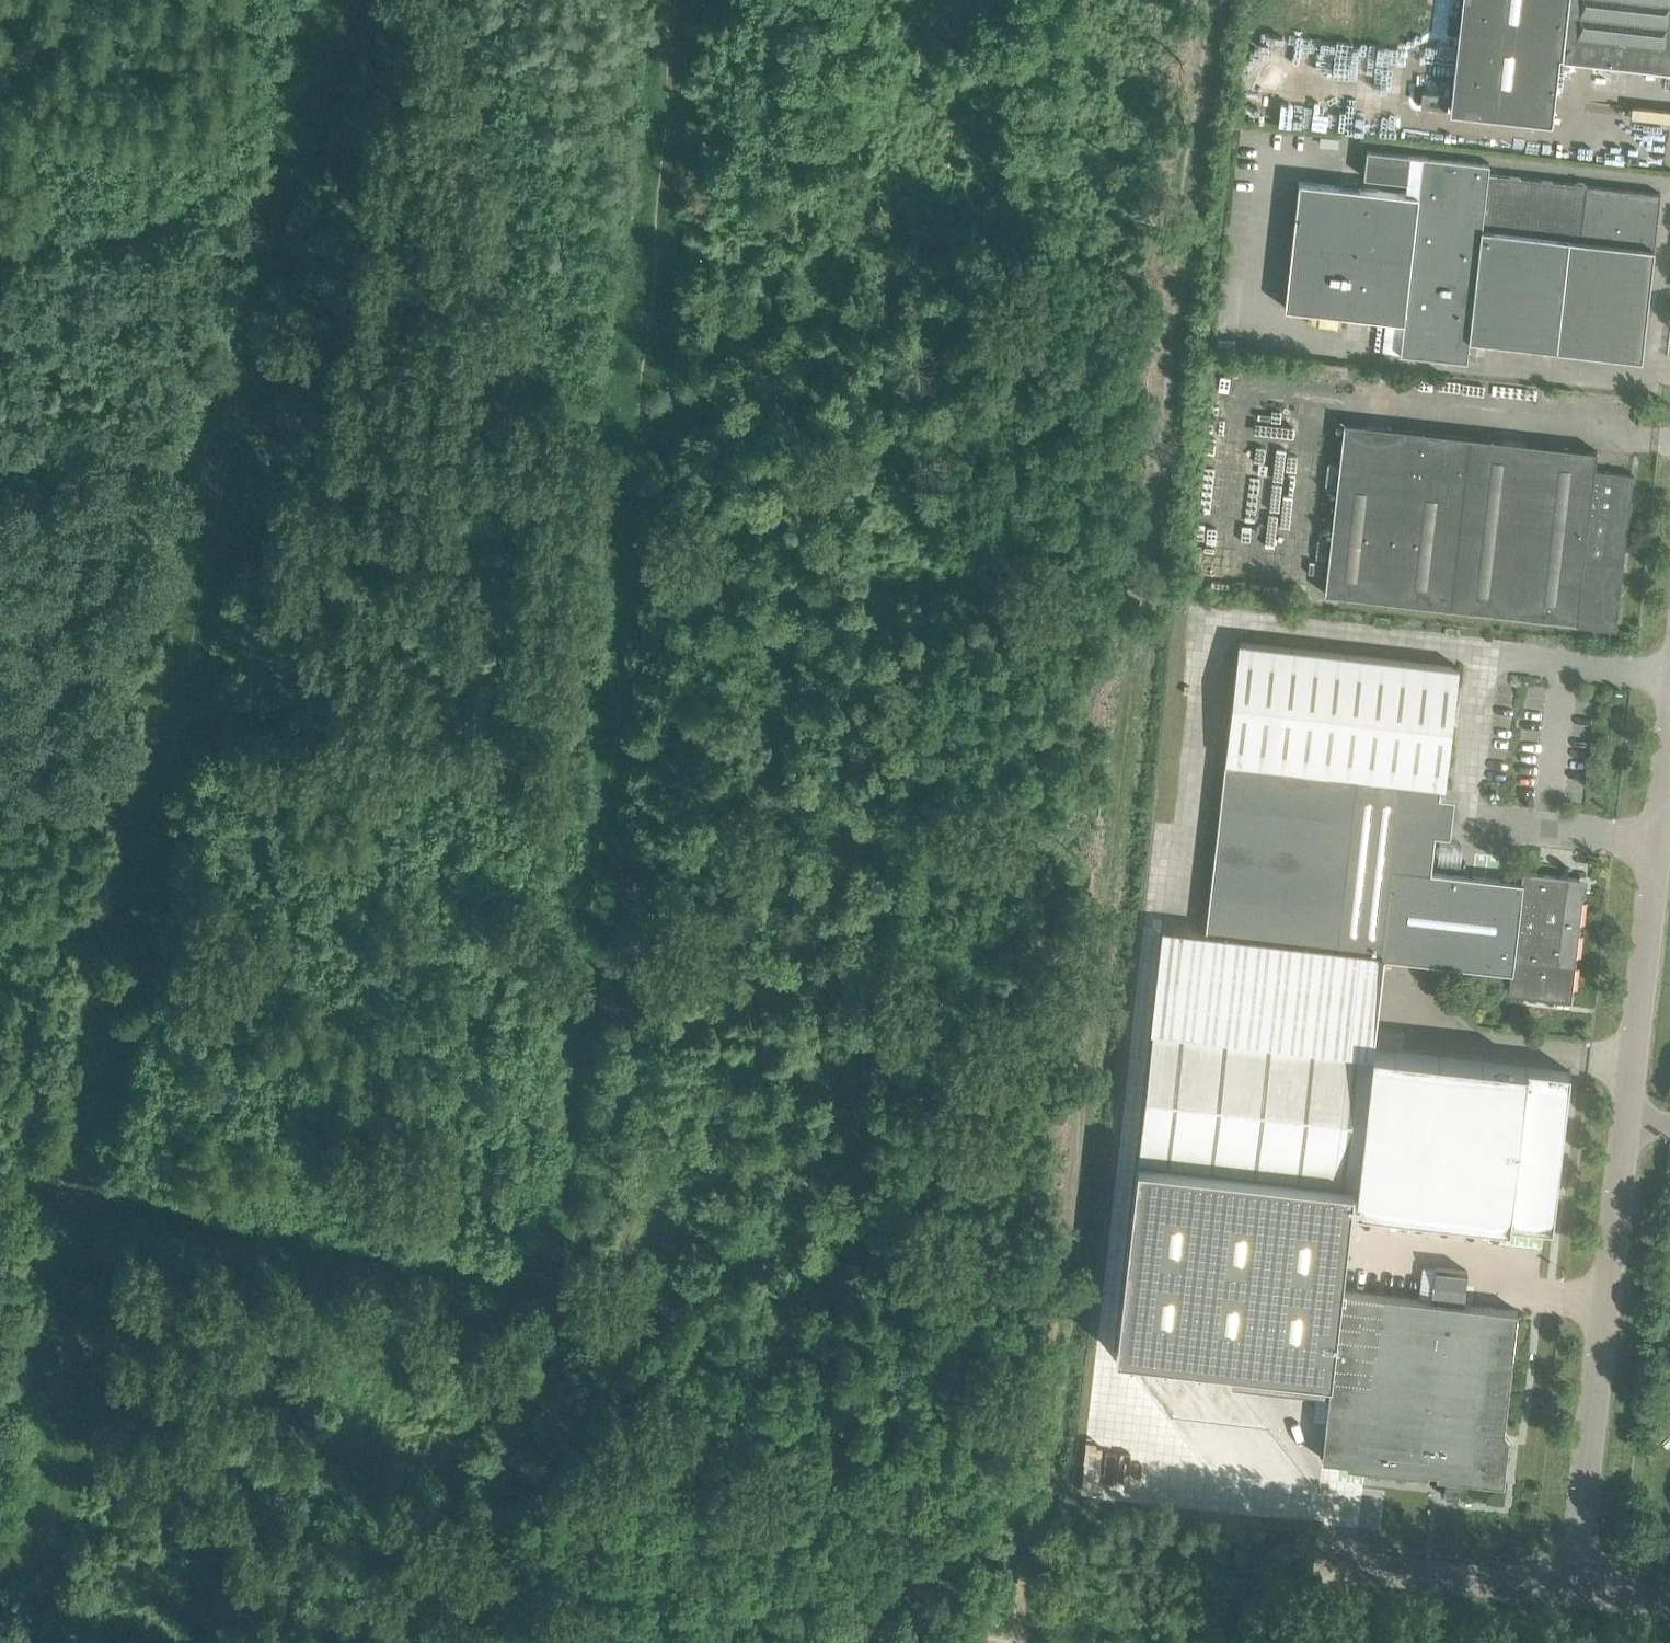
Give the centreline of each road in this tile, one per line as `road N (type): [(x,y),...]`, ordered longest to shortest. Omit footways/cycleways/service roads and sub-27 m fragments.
road 1 (unclassified): [(1576,1593),(1669,714)]
road 2 (unclassified): [(1310,1562),(1576,1593)]

